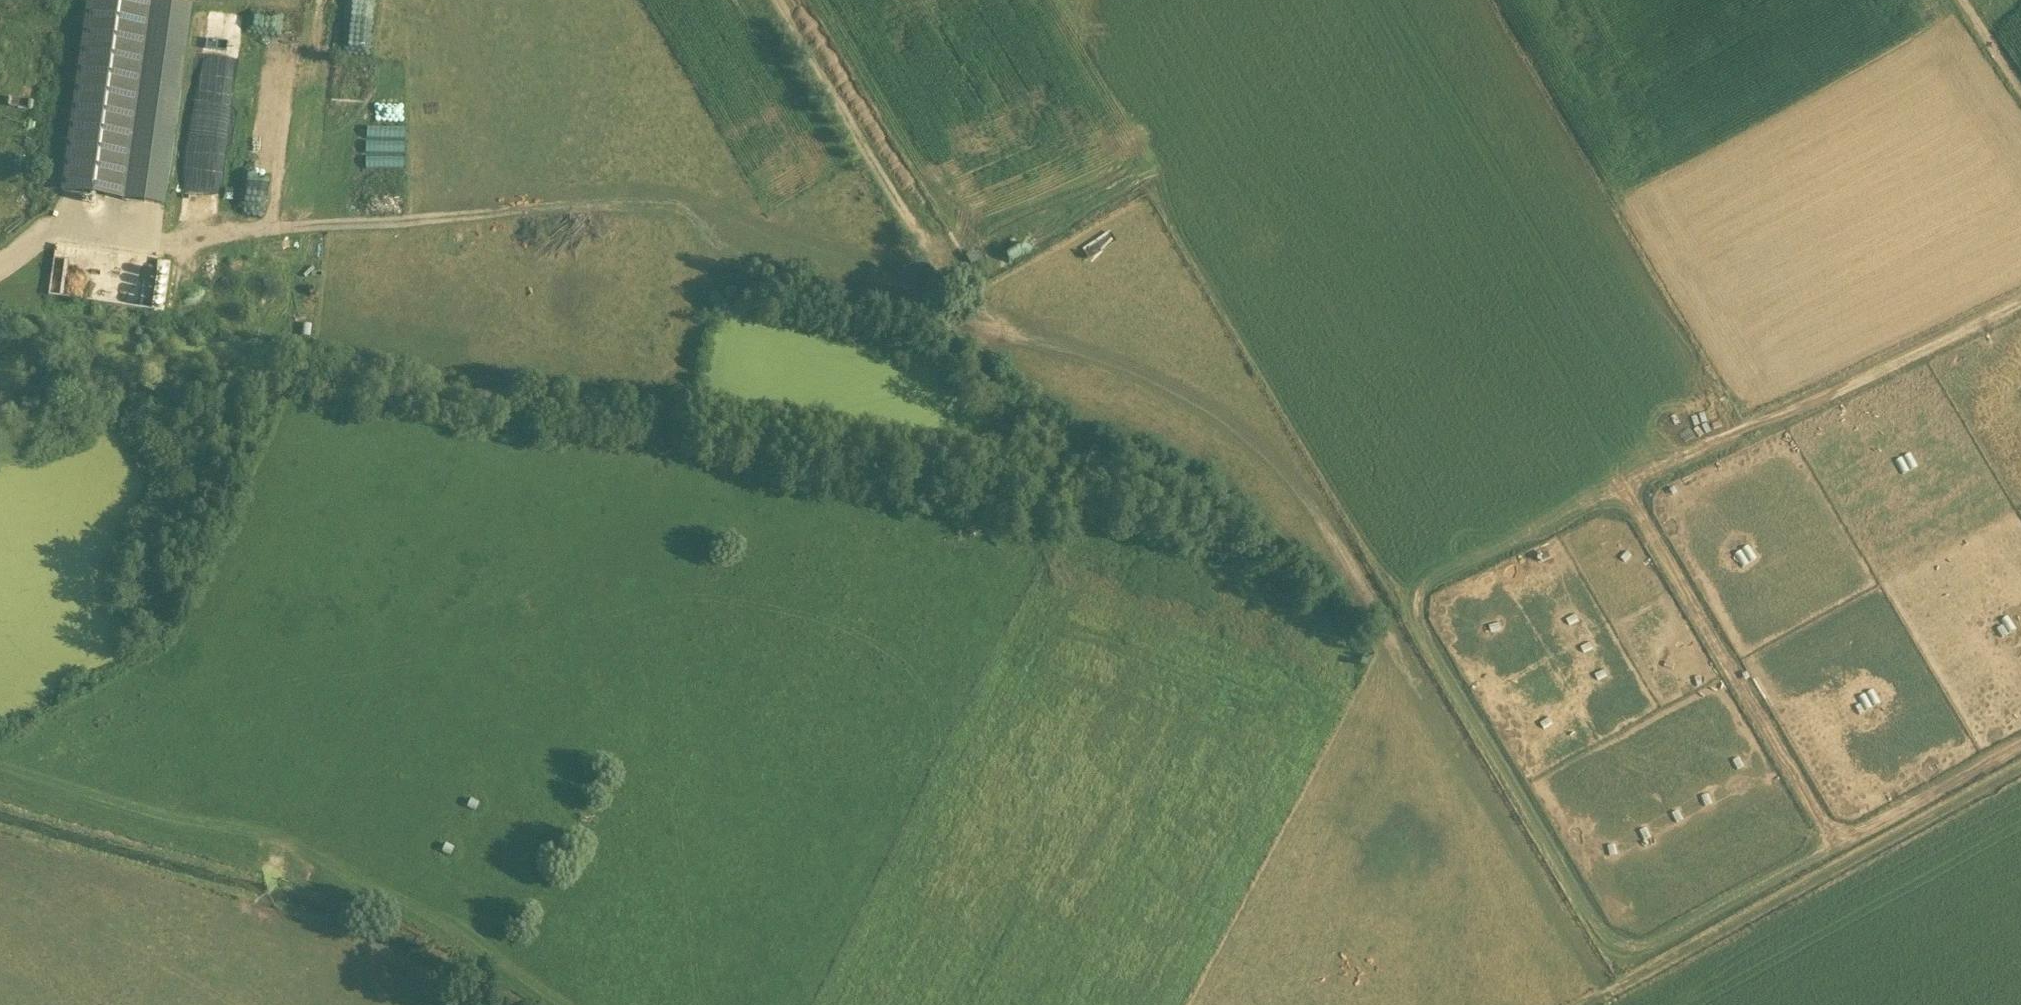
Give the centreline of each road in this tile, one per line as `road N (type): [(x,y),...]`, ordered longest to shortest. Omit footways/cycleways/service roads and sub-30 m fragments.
road 1 (track): [(2020,769),(1593,1004)]

